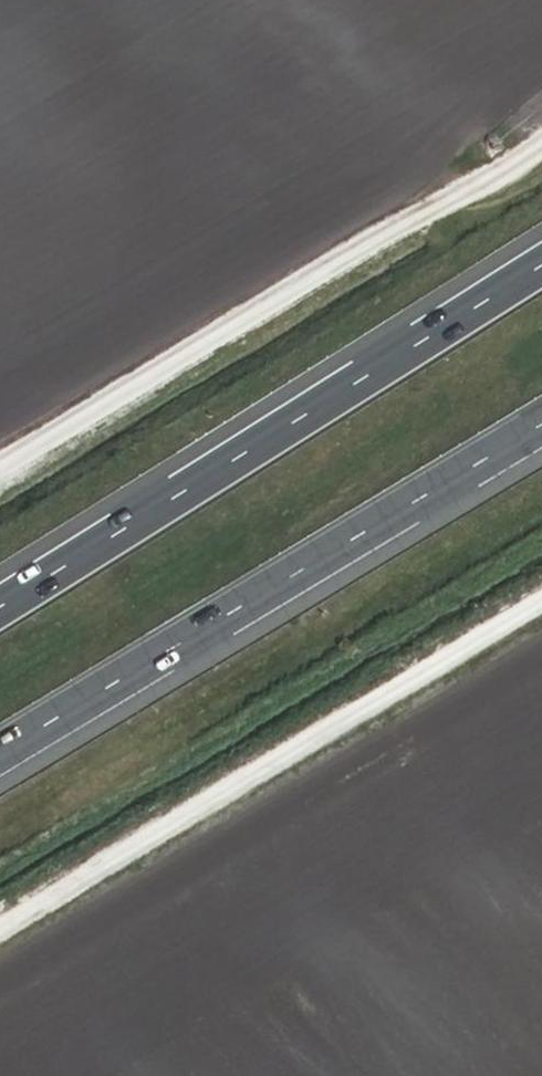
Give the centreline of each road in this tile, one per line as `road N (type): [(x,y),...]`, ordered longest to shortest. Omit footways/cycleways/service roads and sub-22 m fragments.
road 1 (track): [(541,126),(0,471)]
road 2 (motorway): [(541,265),(0,608)]
road 3 (motorway): [(0,757),(541,428)]
road 4 (track): [(0,934),(541,605)]

